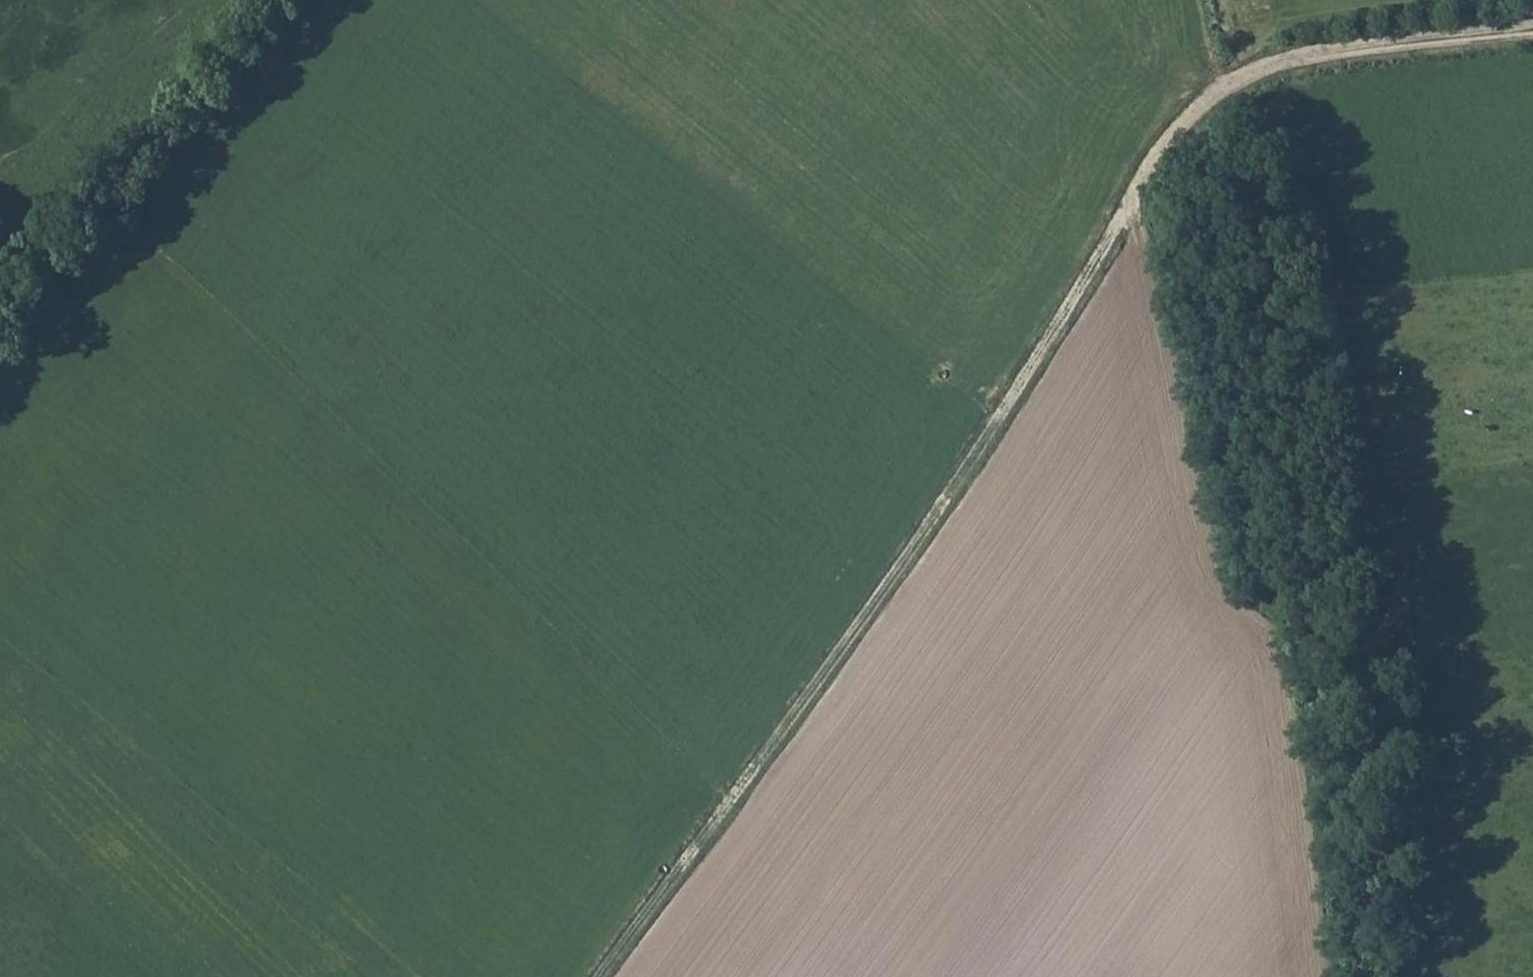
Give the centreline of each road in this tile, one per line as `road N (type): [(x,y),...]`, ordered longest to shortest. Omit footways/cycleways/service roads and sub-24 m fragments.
road 1 (track): [(595,976),(1217,94),(1300,61),(1532,28)]

